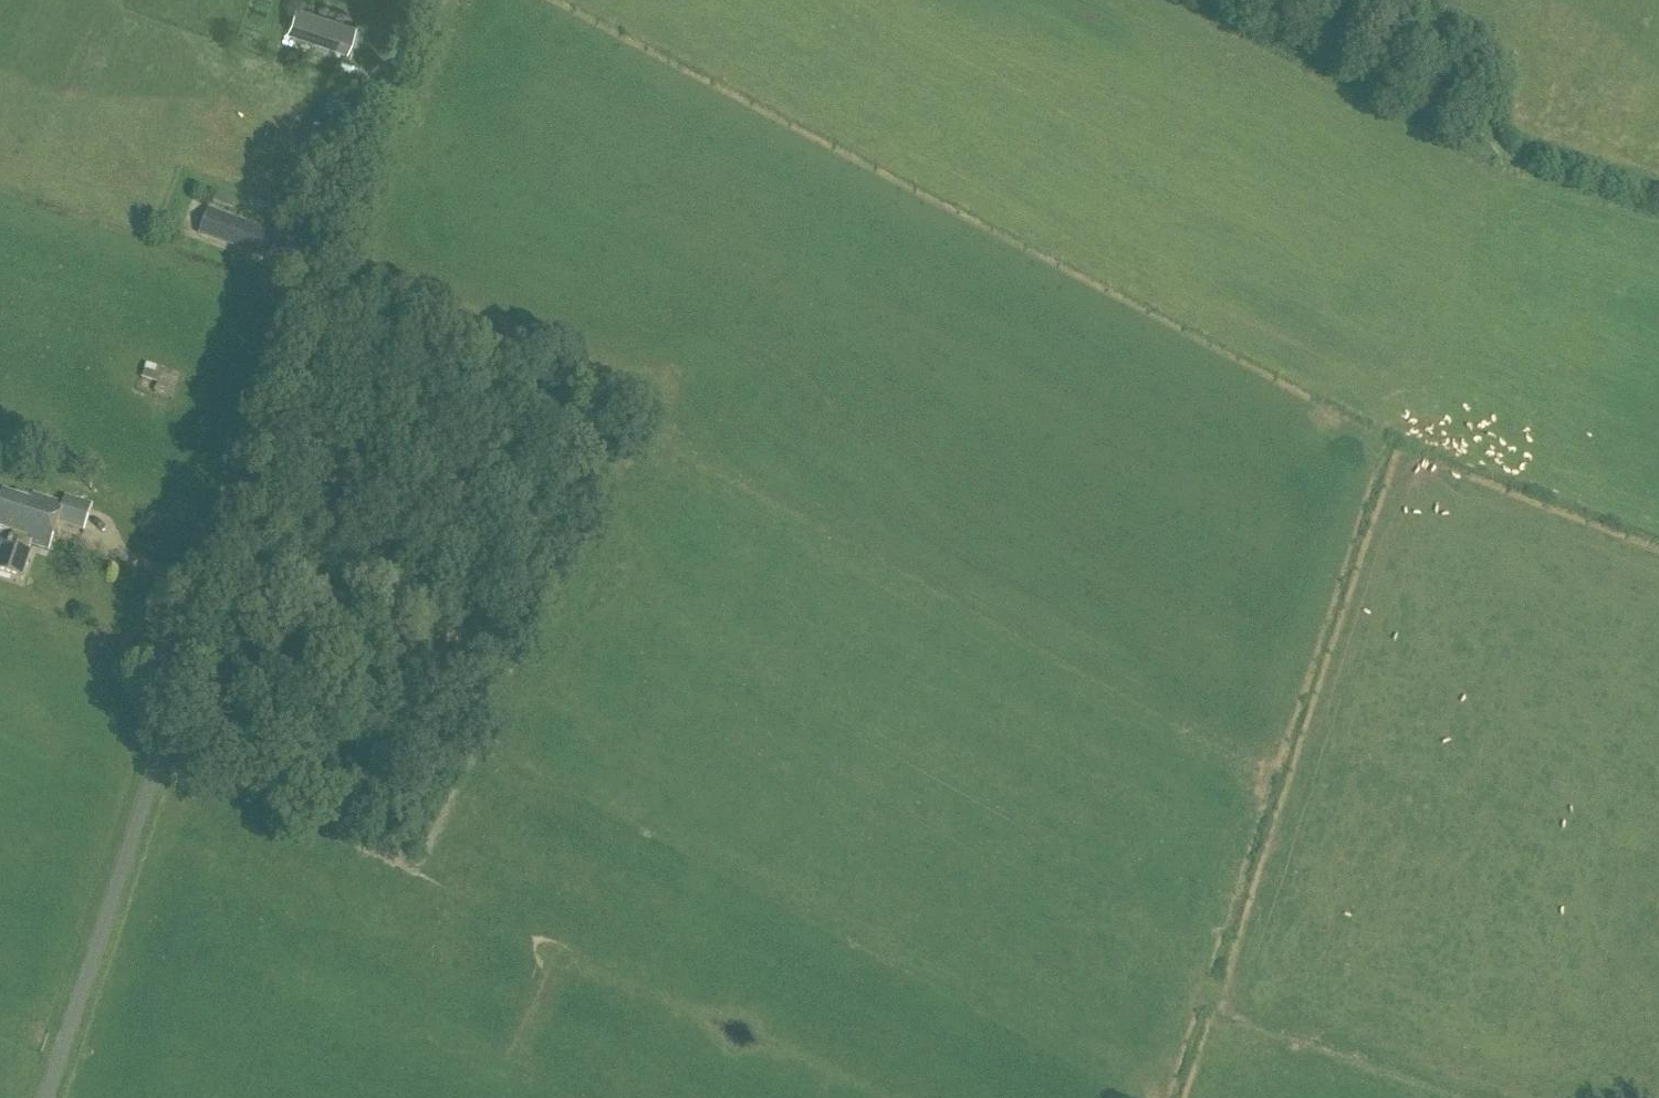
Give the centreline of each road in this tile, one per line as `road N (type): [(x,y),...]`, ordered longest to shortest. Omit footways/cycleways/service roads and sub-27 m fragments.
road 1 (unclassified): [(50,1097),(419,0)]

